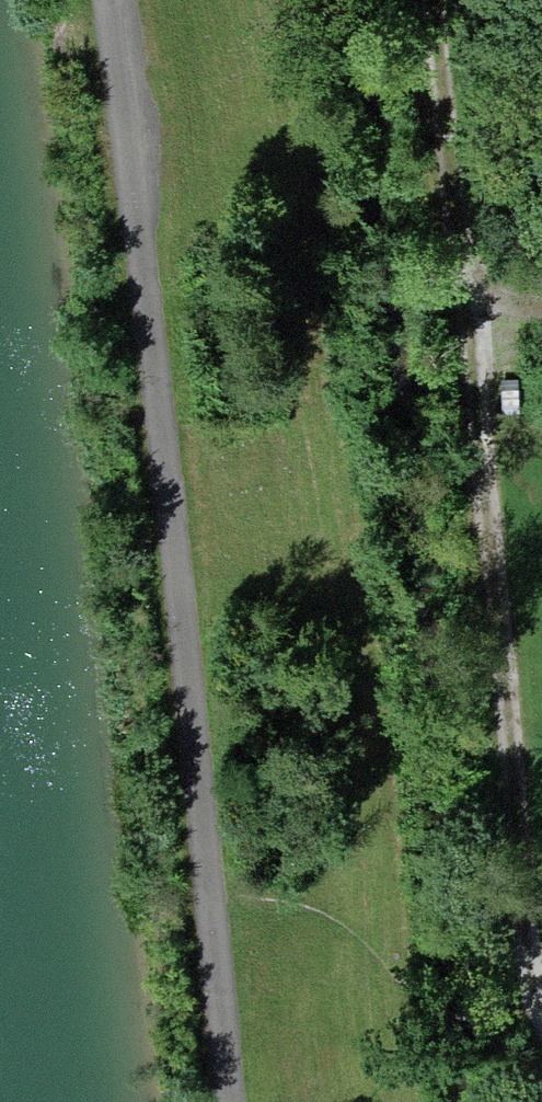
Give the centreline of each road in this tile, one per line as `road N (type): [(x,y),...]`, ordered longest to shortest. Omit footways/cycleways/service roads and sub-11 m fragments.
road 1 (track): [(110,0),(129,114),(227,1101)]
road 2 (track): [(541,1020),(420,0)]

